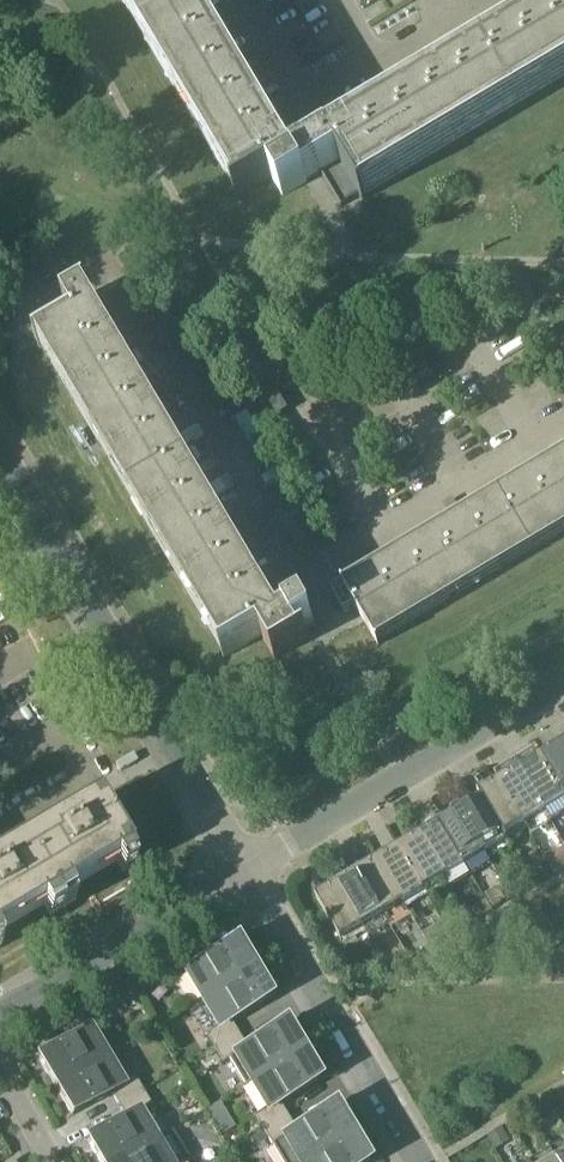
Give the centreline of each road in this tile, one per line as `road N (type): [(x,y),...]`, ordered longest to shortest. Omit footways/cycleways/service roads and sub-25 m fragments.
road 1 (residential): [(563,423),(308,578),(125,274)]
road 2 (unclassified): [(244,871),(12,469)]
road 3 (residential): [(244,871),(563,677)]
road 4 (residential): [(419,1161),(244,871)]
road 5 (unclassified): [(0,1016),(244,871)]
road 6 (unclassified): [(0,763),(65,726),(92,775),(0,832)]

